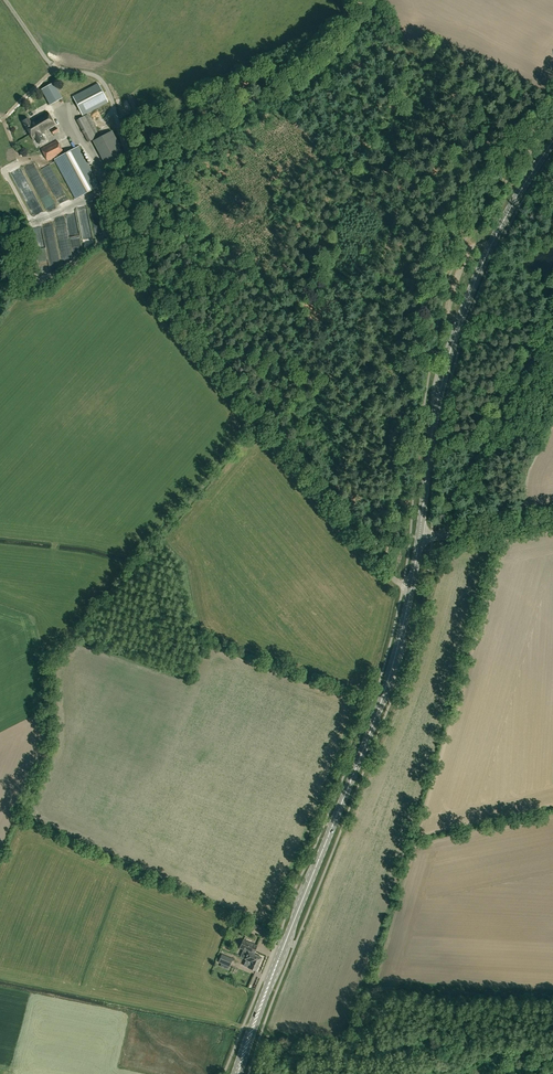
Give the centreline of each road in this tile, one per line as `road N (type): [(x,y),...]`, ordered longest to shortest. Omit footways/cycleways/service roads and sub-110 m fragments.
road 1 (unclassified): [(331,504),(129,256),(105,183),(129,163),(104,81),(49,64),(3,0)]
road 2 (secondary): [(238,1073),(387,684),(420,538)]
road 3 (secondary): [(420,538),(454,337),(490,247),(552,143)]
road 4 (track): [(129,163),(278,85)]
road 5 (track): [(0,286),(46,289),(88,252),(121,235)]
road 6 (unclassified): [(420,538),(552,519)]
road 7 (track): [(278,85),(313,61),(362,0)]

